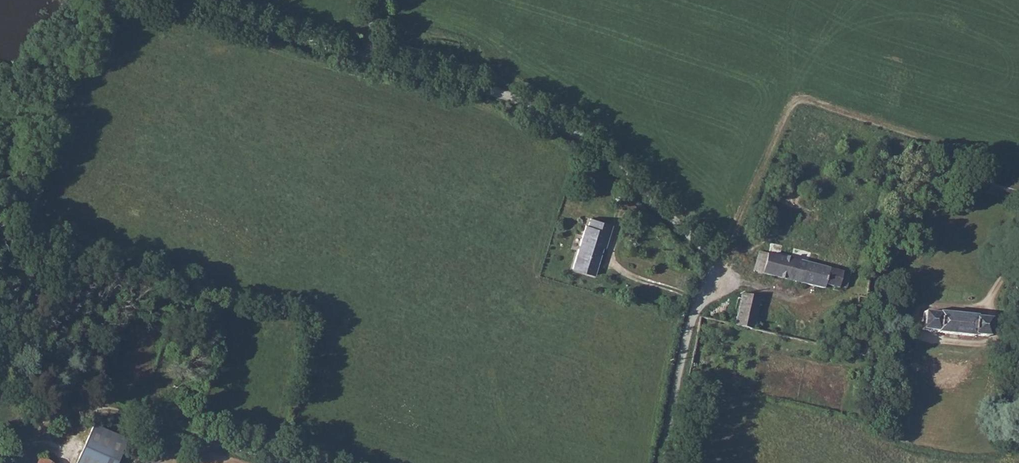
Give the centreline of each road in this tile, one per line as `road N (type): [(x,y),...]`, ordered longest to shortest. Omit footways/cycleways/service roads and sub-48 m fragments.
road 1 (track): [(201,0),(313,46),(532,109),(609,160),(734,272)]
road 2 (track): [(722,263),(798,96),(1018,171)]
road 3 (track): [(292,462),(63,401),(30,462)]
road 4 (unclassified): [(734,272),(695,306),(664,462)]

